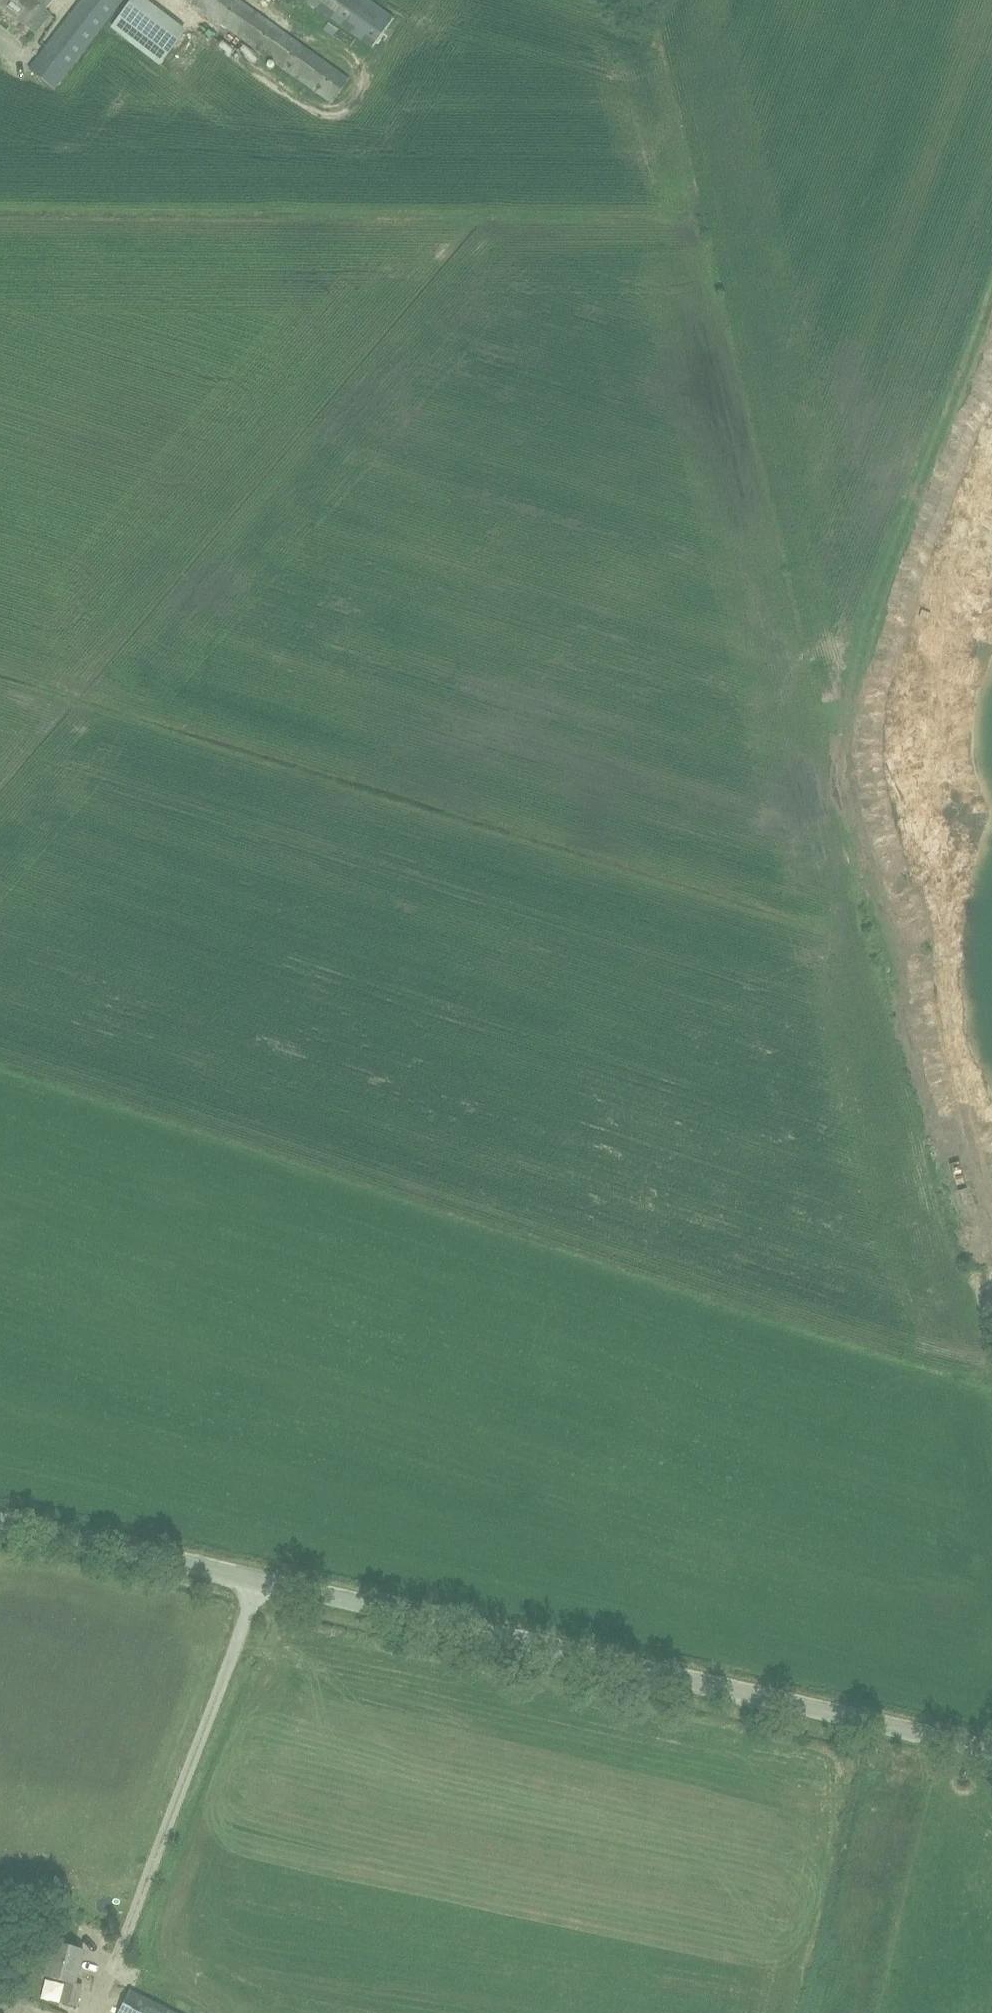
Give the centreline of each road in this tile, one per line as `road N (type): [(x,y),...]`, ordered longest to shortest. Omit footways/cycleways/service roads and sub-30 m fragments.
road 1 (unclassified): [(991,1754),(0,1524)]

